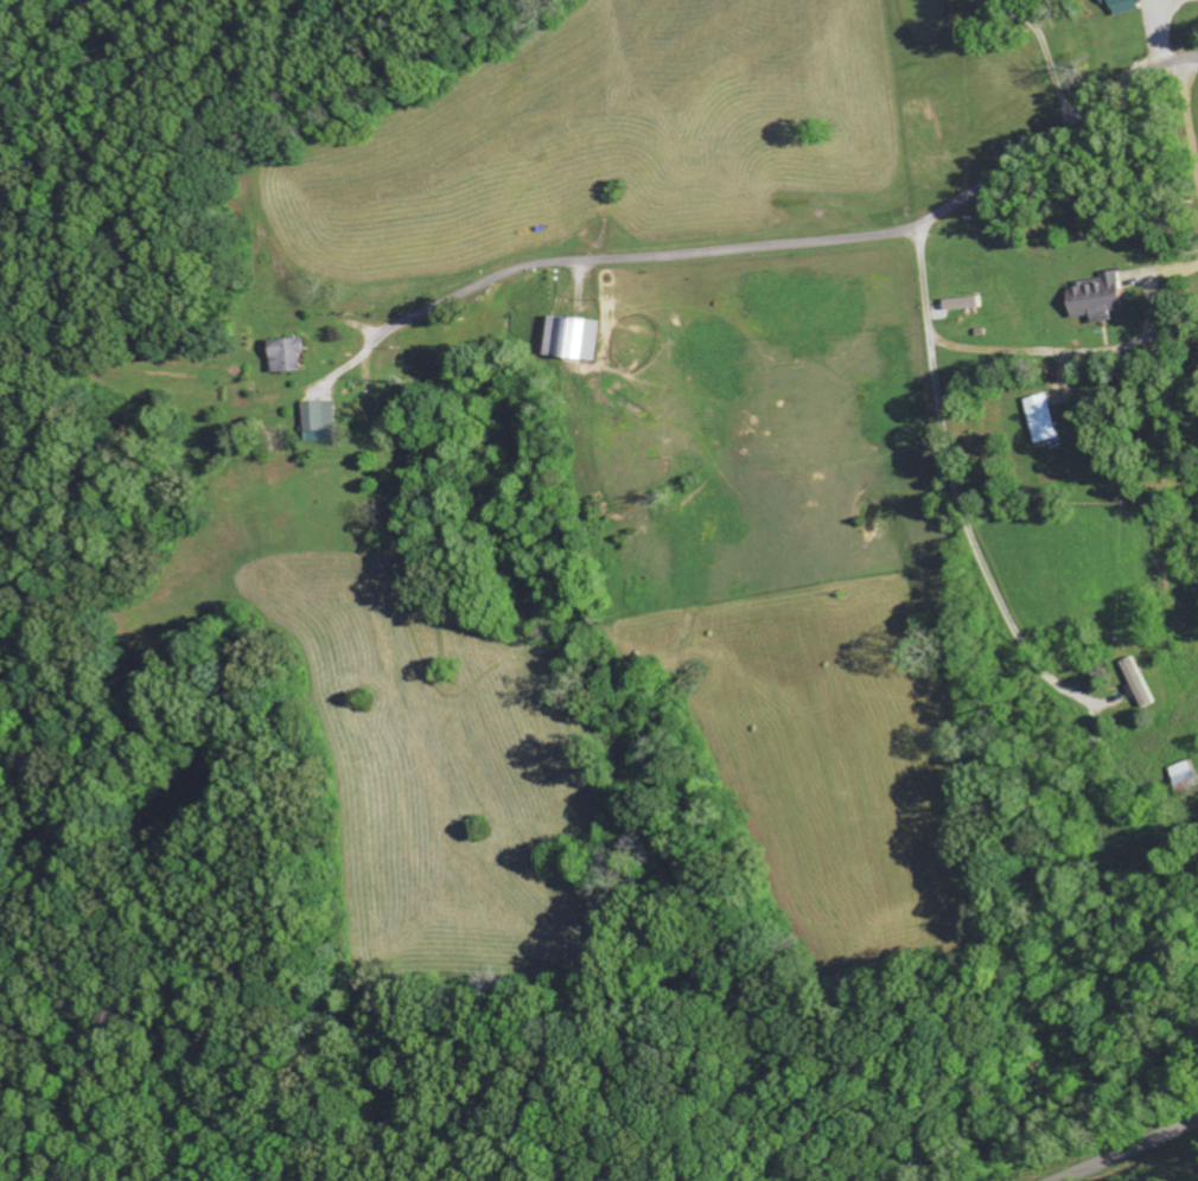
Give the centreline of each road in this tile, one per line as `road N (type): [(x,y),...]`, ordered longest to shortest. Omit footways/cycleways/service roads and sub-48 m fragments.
road 1 (residential): [(1197,62),(1167,68),(1121,94),(917,225),(828,242),(536,264),(396,327)]
road 2 (residential): [(917,225),(961,504),(1025,641),(1060,685)]
road 3 (residential): [(1063,1180),(1197,1123)]

